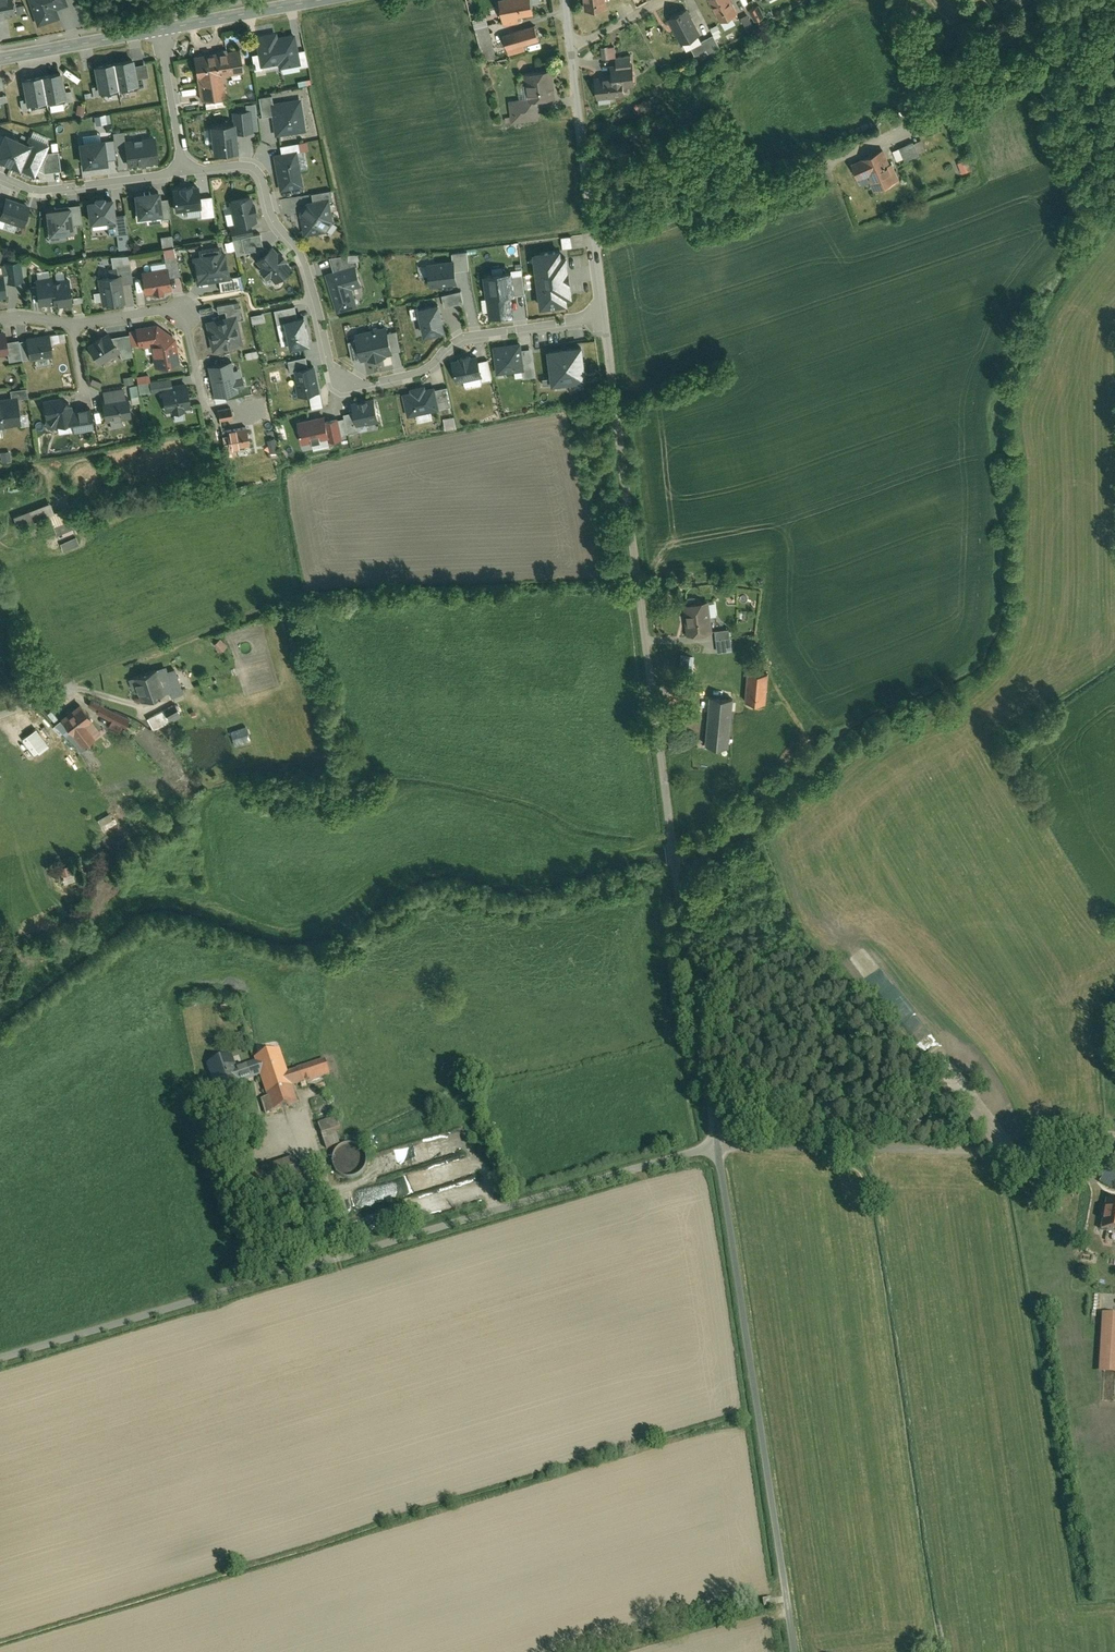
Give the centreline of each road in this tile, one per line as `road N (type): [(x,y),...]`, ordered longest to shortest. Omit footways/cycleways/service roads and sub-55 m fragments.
road 1 (residential): [(720,1146),(608,315)]
road 2 (unclassified): [(0,1360),(720,1146)]
road 3 (residential): [(608,315),(469,333),(431,363),(345,381),(330,359),(300,253),(256,172),(184,171)]
road 4 (residential): [(797,1651),(720,1146)]
road 5 (track): [(1114,9),(920,134),(816,169)]
road 6 (residential): [(608,315),(575,48)]
road 7 (residential): [(77,327),(185,308),(210,417)]
road 8 (residential): [(184,171),(60,189),(33,189),(0,174)]
road 9 (tertiary): [(160,33),(327,0)]
road 10 (tertiary): [(0,61),(160,33)]
road 11 (residential): [(184,171),(160,33)]

